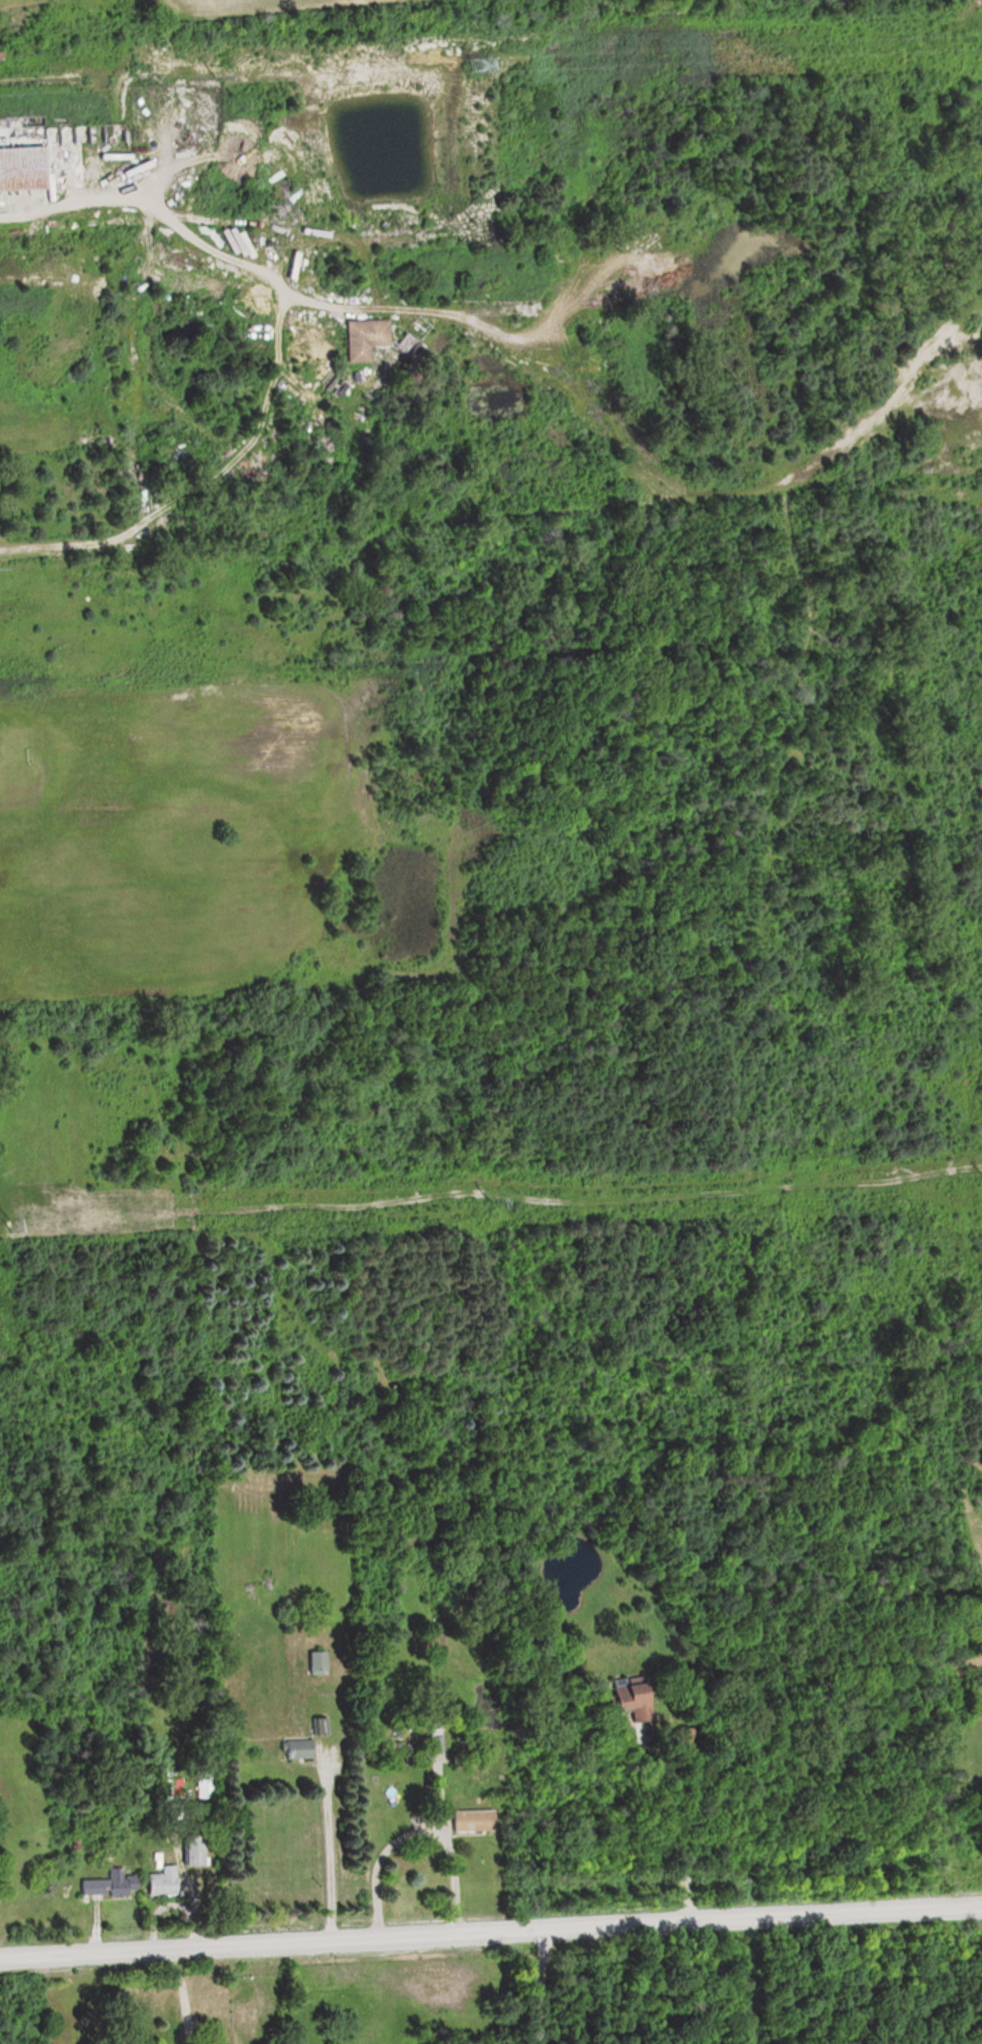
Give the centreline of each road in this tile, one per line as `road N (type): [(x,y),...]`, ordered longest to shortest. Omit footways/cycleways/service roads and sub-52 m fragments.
road 1 (residential): [(0,589),(781,535),(911,434),(981,357)]
road 2 (residential): [(0,1966),(981,1912)]

